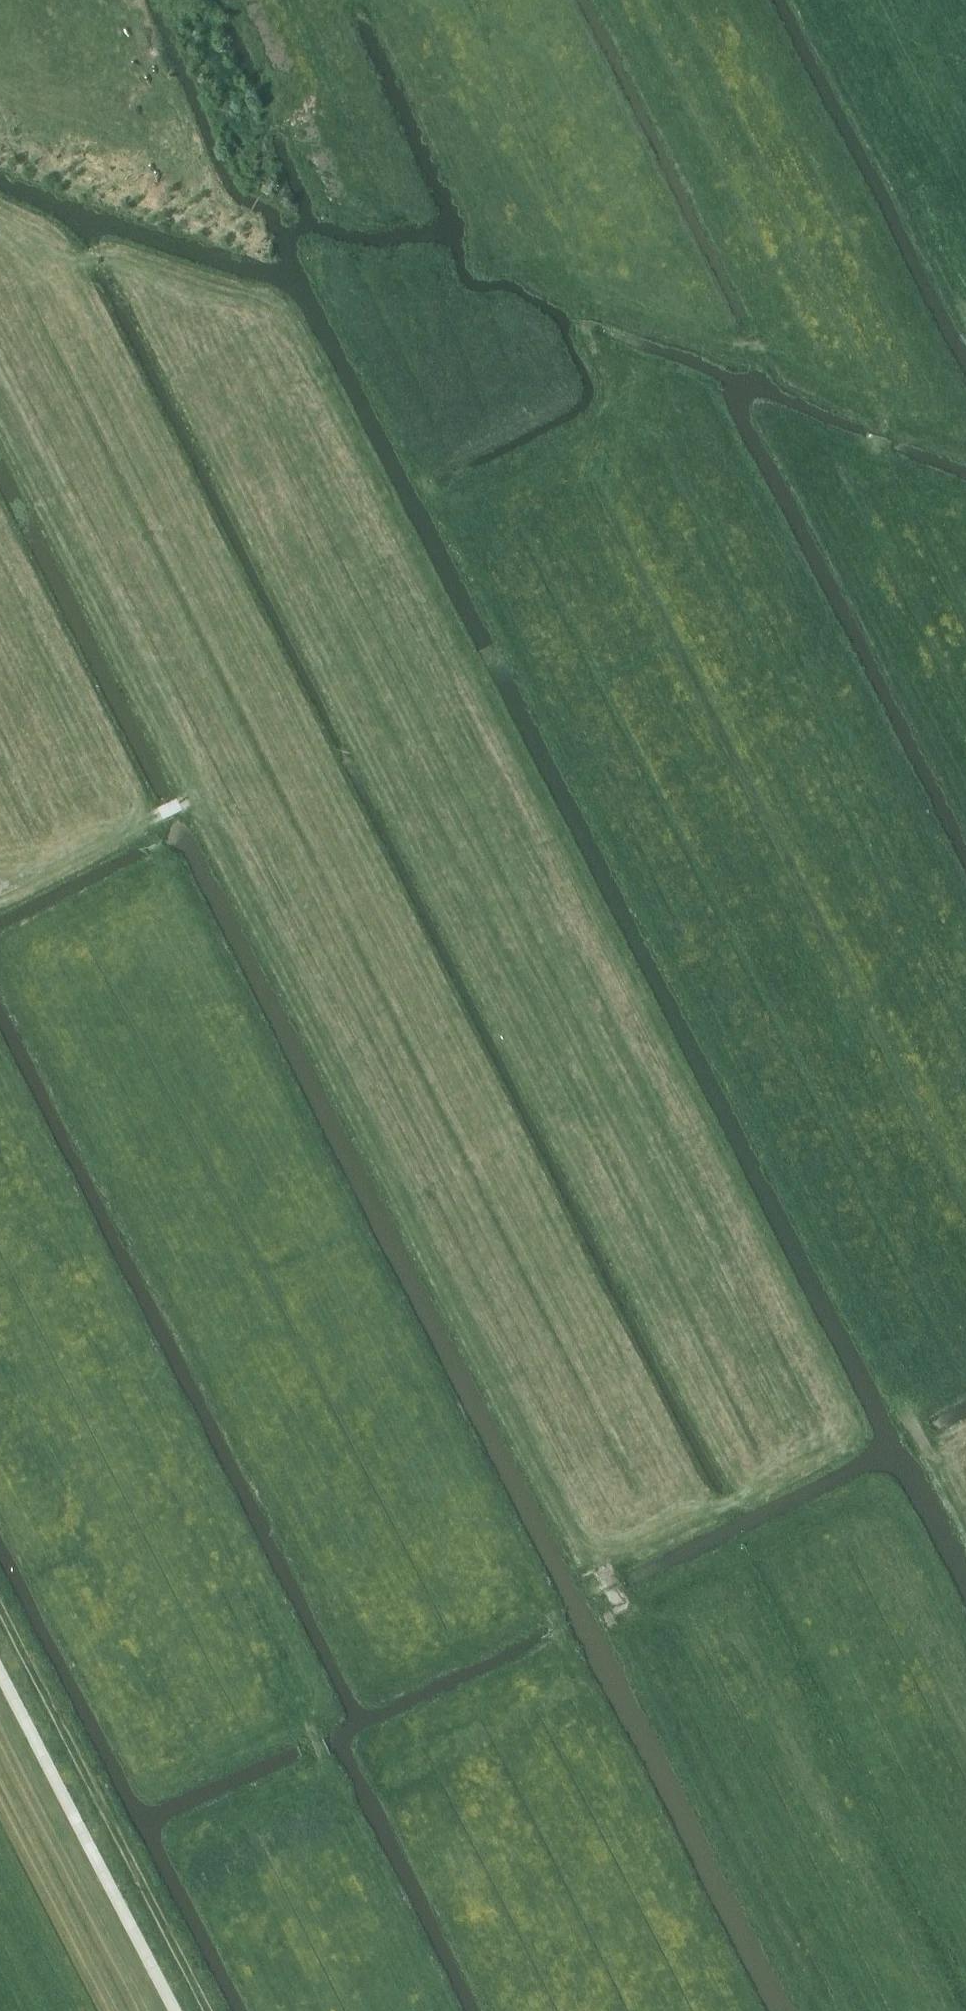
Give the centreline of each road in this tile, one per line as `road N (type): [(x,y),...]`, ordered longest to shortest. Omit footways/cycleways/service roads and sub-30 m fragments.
road 1 (track): [(0,1612),(206,2010)]

